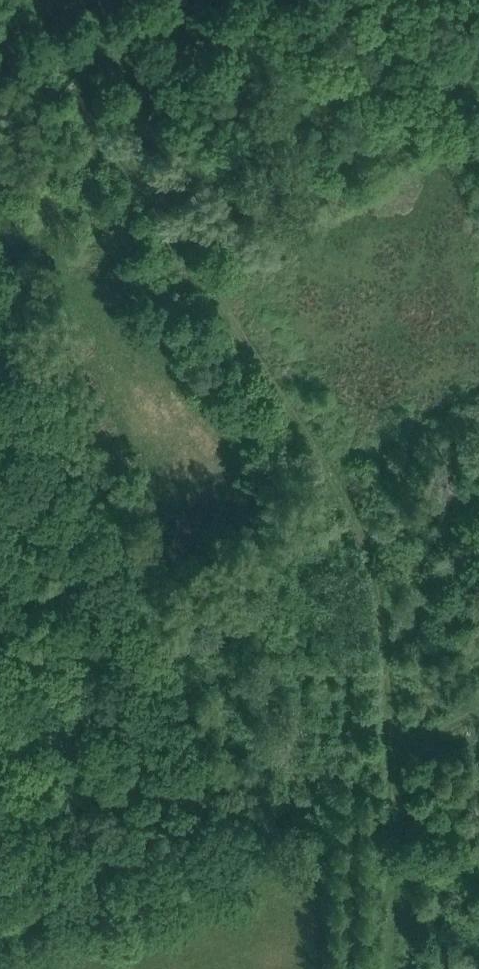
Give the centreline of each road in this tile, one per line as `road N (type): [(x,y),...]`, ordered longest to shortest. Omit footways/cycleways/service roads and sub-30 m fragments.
road 1 (track): [(349,968),(352,809)]

